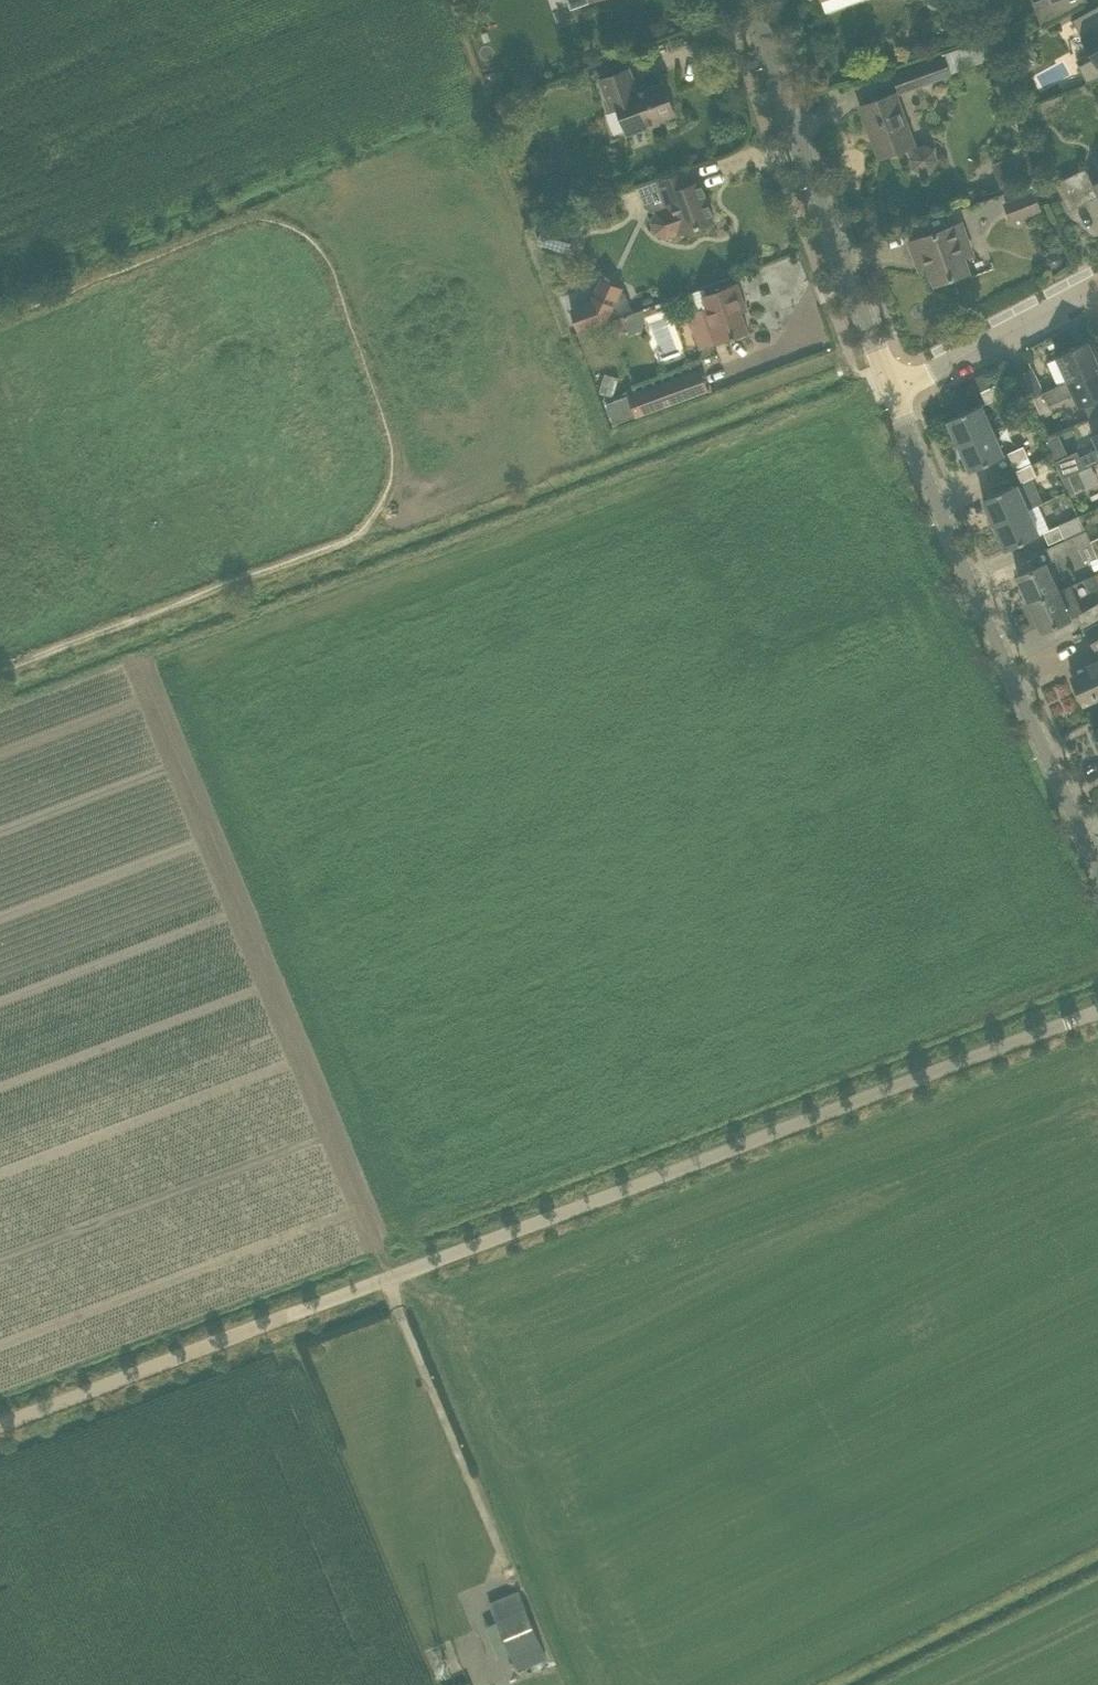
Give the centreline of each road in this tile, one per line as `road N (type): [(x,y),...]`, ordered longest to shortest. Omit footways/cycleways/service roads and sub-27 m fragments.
road 1 (unclassified): [(300,1311),(1097,1011)]
road 2 (tertiary): [(1097,847),(890,386)]
road 3 (tertiary): [(890,386),(751,0)]
road 4 (track): [(0,1427),(300,1311)]
road 5 (residential): [(890,386),(1097,279)]

